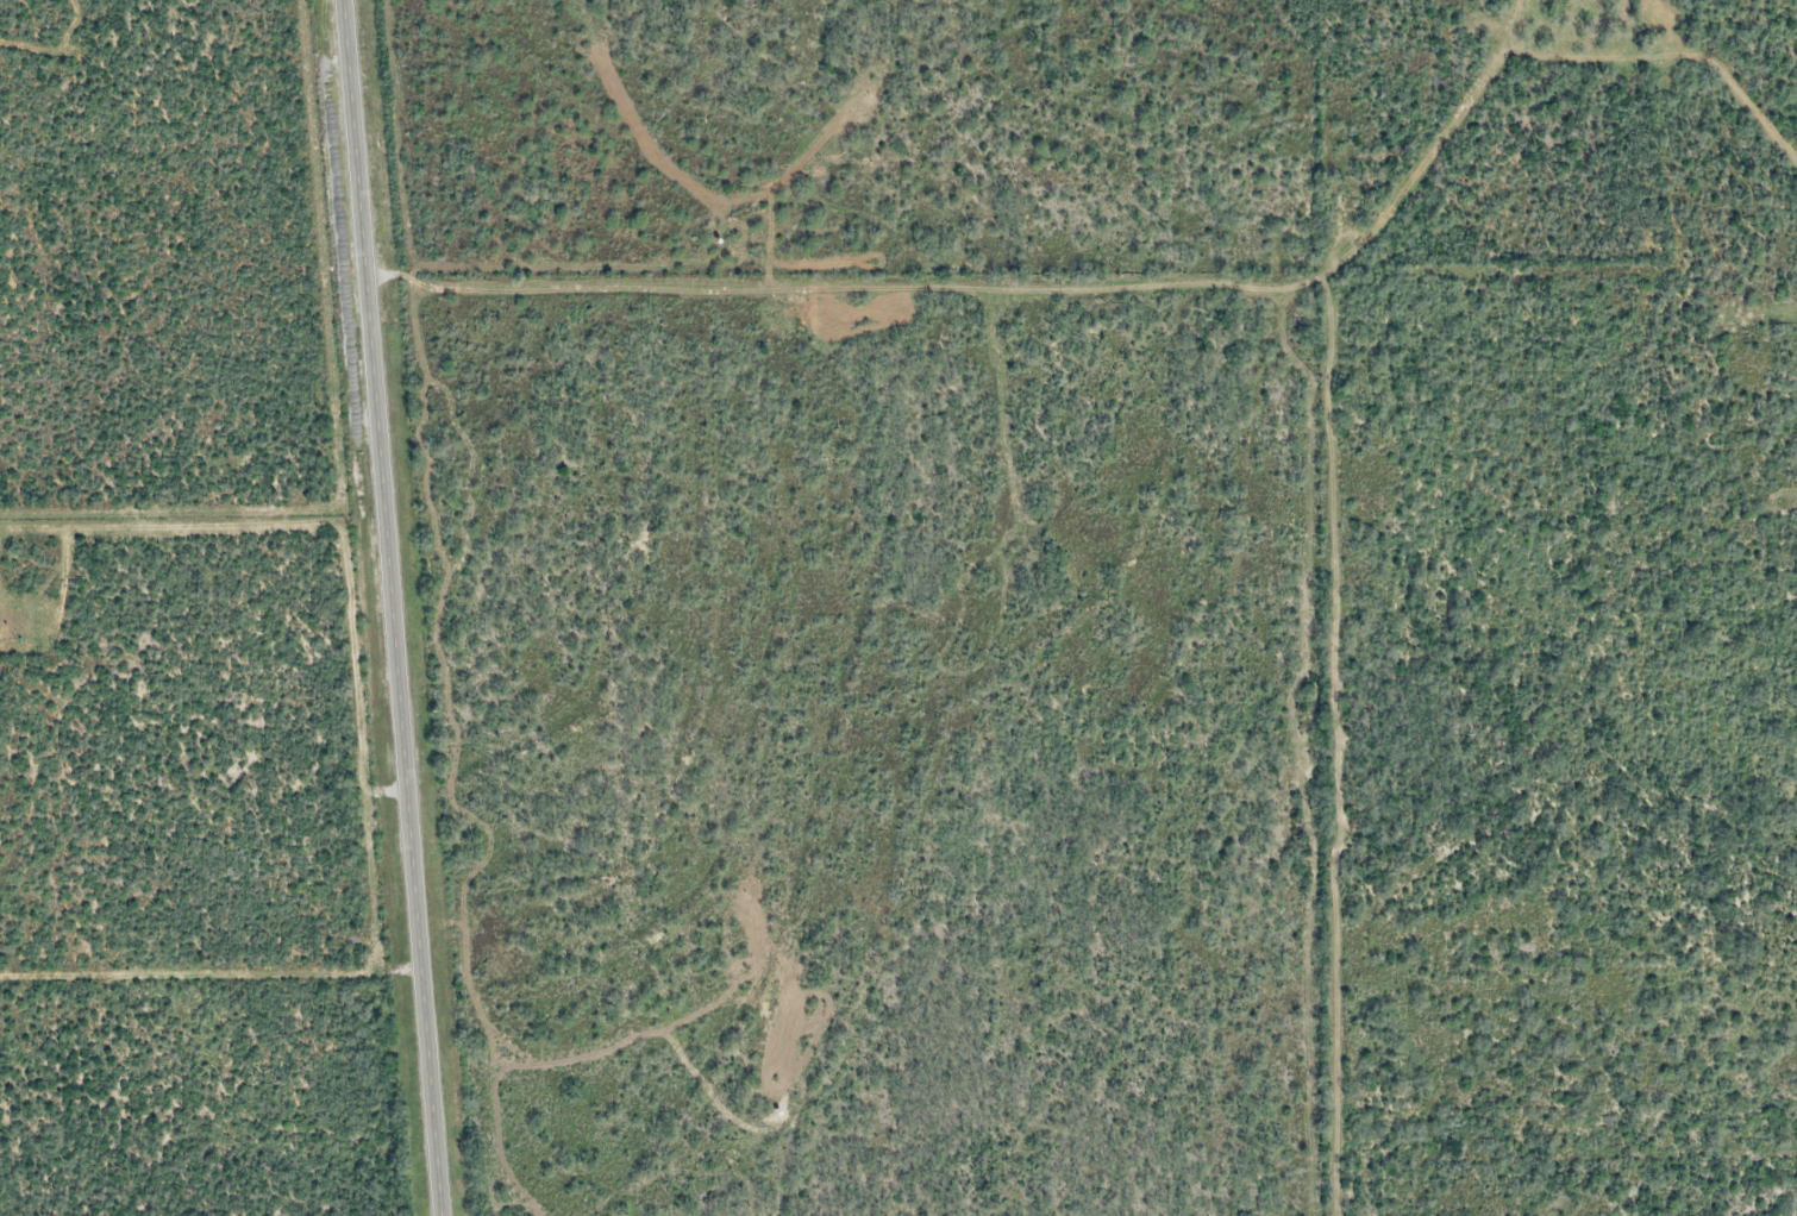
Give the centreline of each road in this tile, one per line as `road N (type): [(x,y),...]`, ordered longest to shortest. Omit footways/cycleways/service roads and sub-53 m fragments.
road 1 (secondary): [(343,0),(441,1215)]

